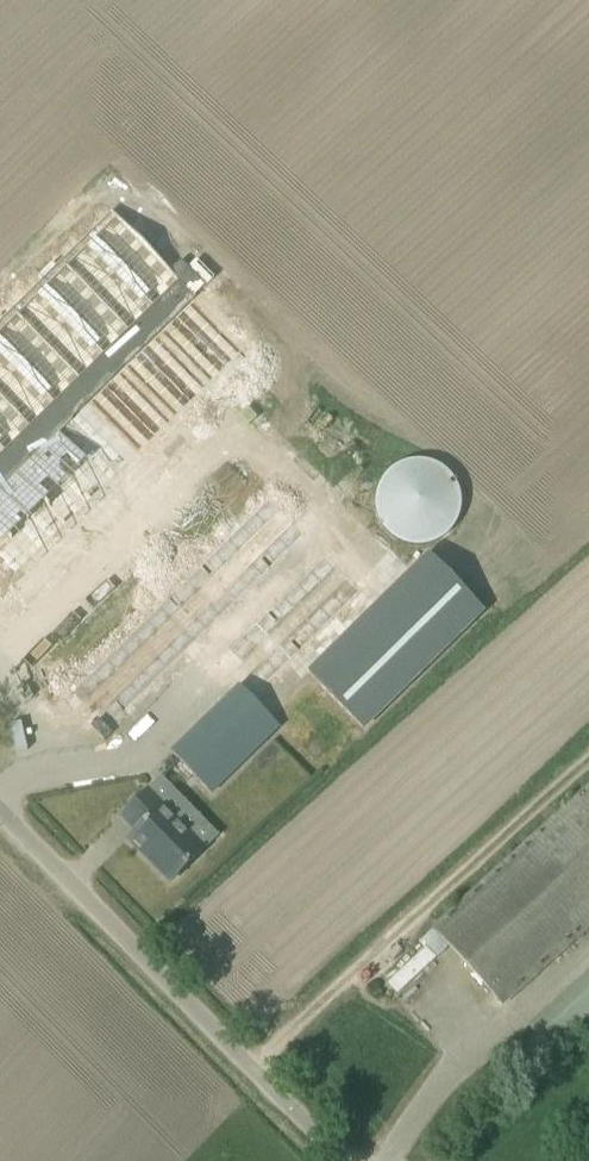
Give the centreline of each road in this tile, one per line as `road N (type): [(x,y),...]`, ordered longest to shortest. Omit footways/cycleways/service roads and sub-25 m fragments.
road 1 (unclassified): [(339,1160),(0,816)]

